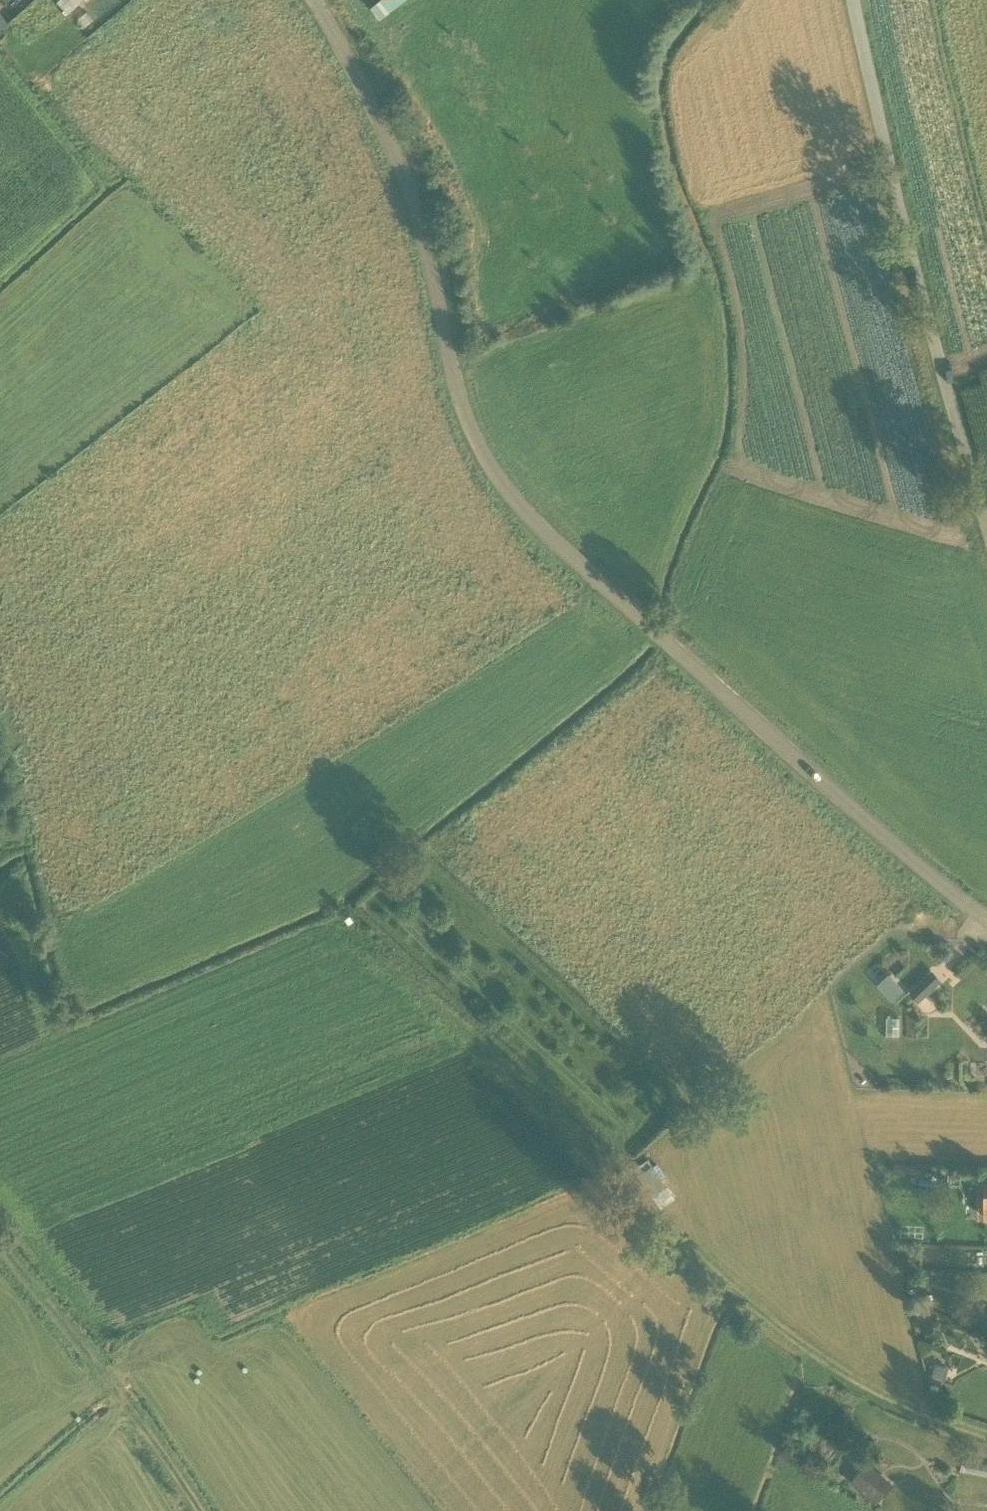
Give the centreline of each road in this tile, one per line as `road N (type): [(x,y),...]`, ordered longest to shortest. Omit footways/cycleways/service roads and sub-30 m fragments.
road 1 (unclassified): [(313,0),(383,123),(426,245),(468,428),(504,486),(986,919)]
road 2 (track): [(344,918),(800,1346),(885,1392),(986,1431)]
road 3 (unclassified): [(986,518),(908,243),(856,0)]
road 4 (track): [(194,1510),(124,1401),(0,1246)]

